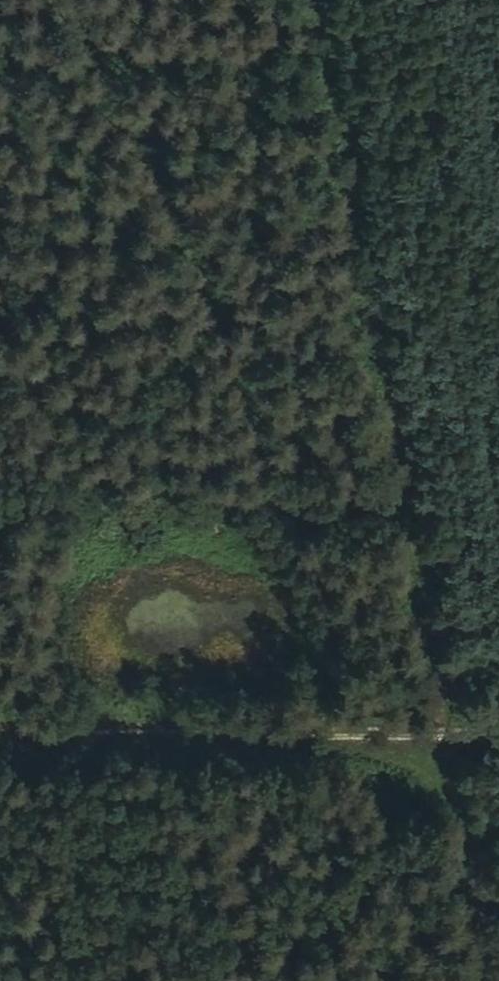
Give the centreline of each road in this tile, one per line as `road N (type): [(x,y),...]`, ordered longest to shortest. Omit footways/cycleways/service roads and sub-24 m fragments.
road 1 (track): [(498,740),(0,734)]

